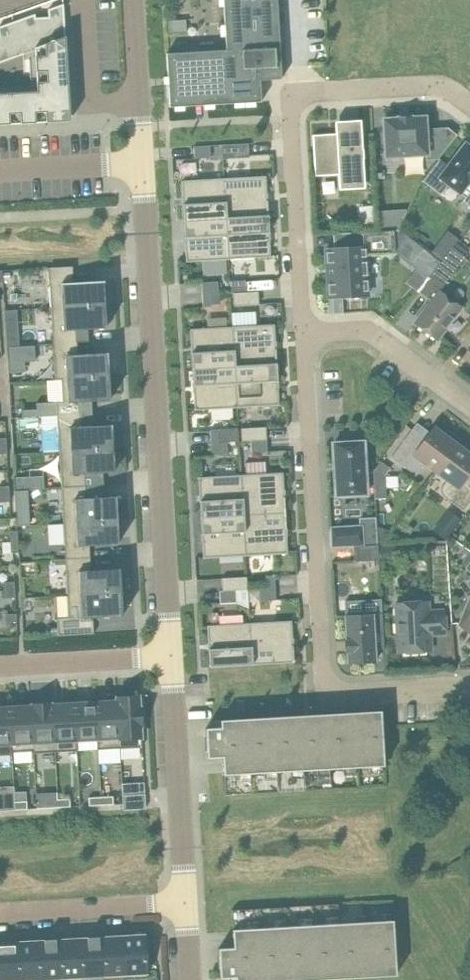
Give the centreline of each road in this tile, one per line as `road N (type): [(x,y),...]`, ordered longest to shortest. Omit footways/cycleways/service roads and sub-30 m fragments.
road 1 (residential): [(302,333),(323,671),(331,689),(469,687)]
road 2 (residential): [(172,655),(144,163)]
road 3 (residential): [(187,902),(172,655)]
road 4 (residential): [(298,91),(291,97),(302,333)]
road 5 (residential): [(469,406),(364,329),(302,333)]
road 6 (residential): [(0,913),(187,902)]
road 7 (residential): [(469,105),(432,85),(298,91)]
road 8 (residential): [(172,655),(0,666)]
road 9 (residential): [(144,163),(134,0)]
road 10 (residential): [(0,171),(144,163)]

